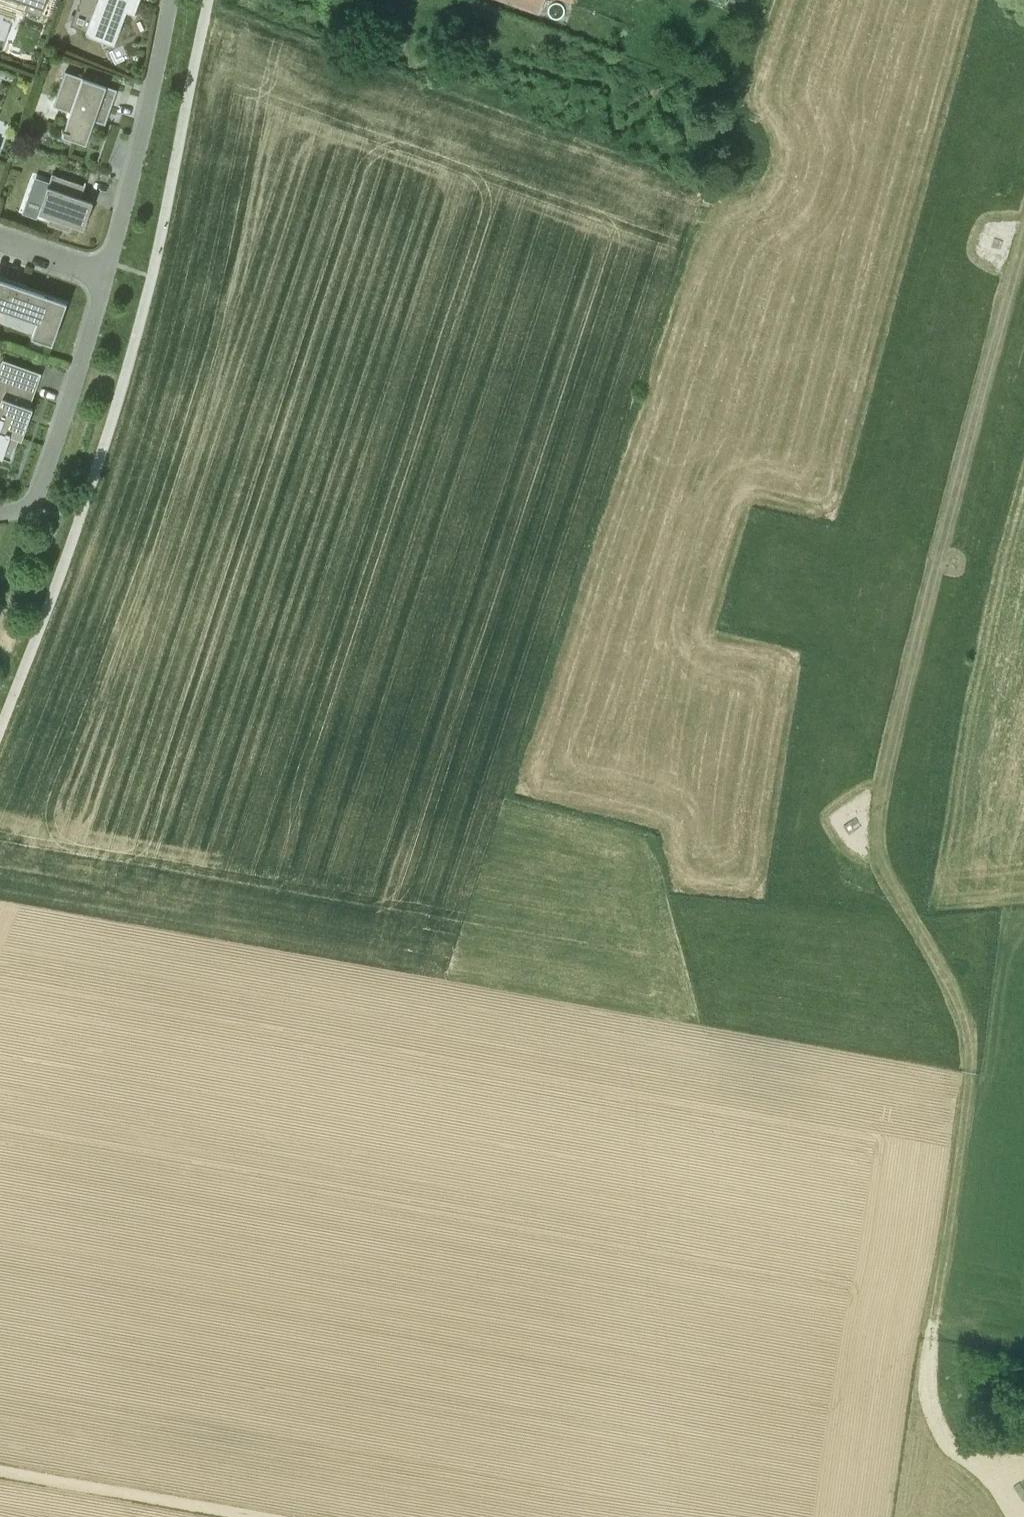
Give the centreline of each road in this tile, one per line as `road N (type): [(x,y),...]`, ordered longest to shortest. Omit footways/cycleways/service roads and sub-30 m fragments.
road 1 (residential): [(110,272),(174,0)]
road 2 (residential): [(0,515),(34,496),(110,272)]
road 3 (track): [(261,1516),(0,1469)]

